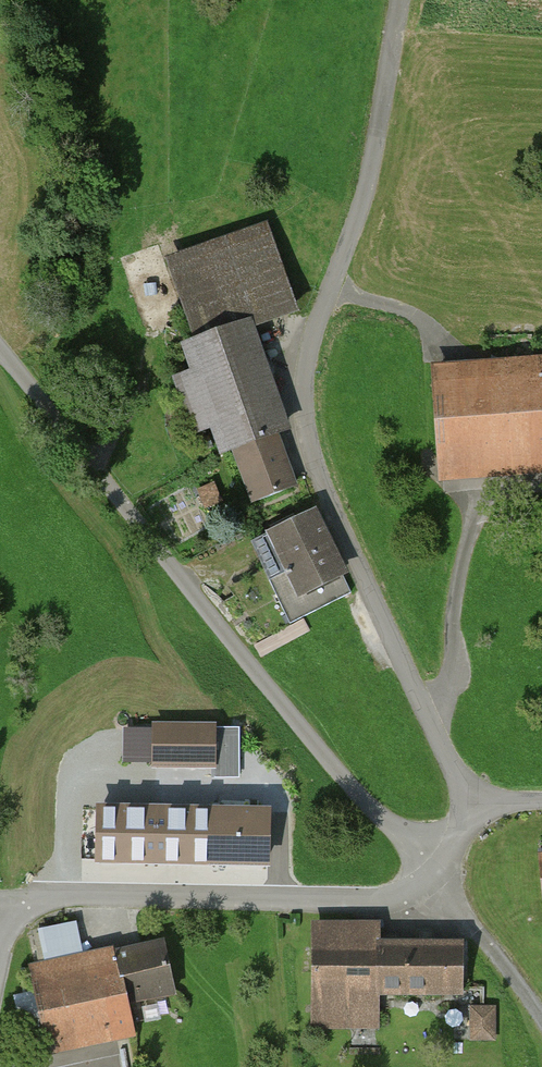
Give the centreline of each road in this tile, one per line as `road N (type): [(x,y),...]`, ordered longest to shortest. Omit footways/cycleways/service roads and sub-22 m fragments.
road 1 (unclassified): [(400,0),(369,177),(309,349),(305,429),(477,808)]
road 2 (unclassified): [(437,874),(343,780),(0,353)]
road 3 (unclassified): [(437,874),(411,895),(369,901),(11,903),(0,959)]
road 4 (track): [(541,1018),(437,874)]

